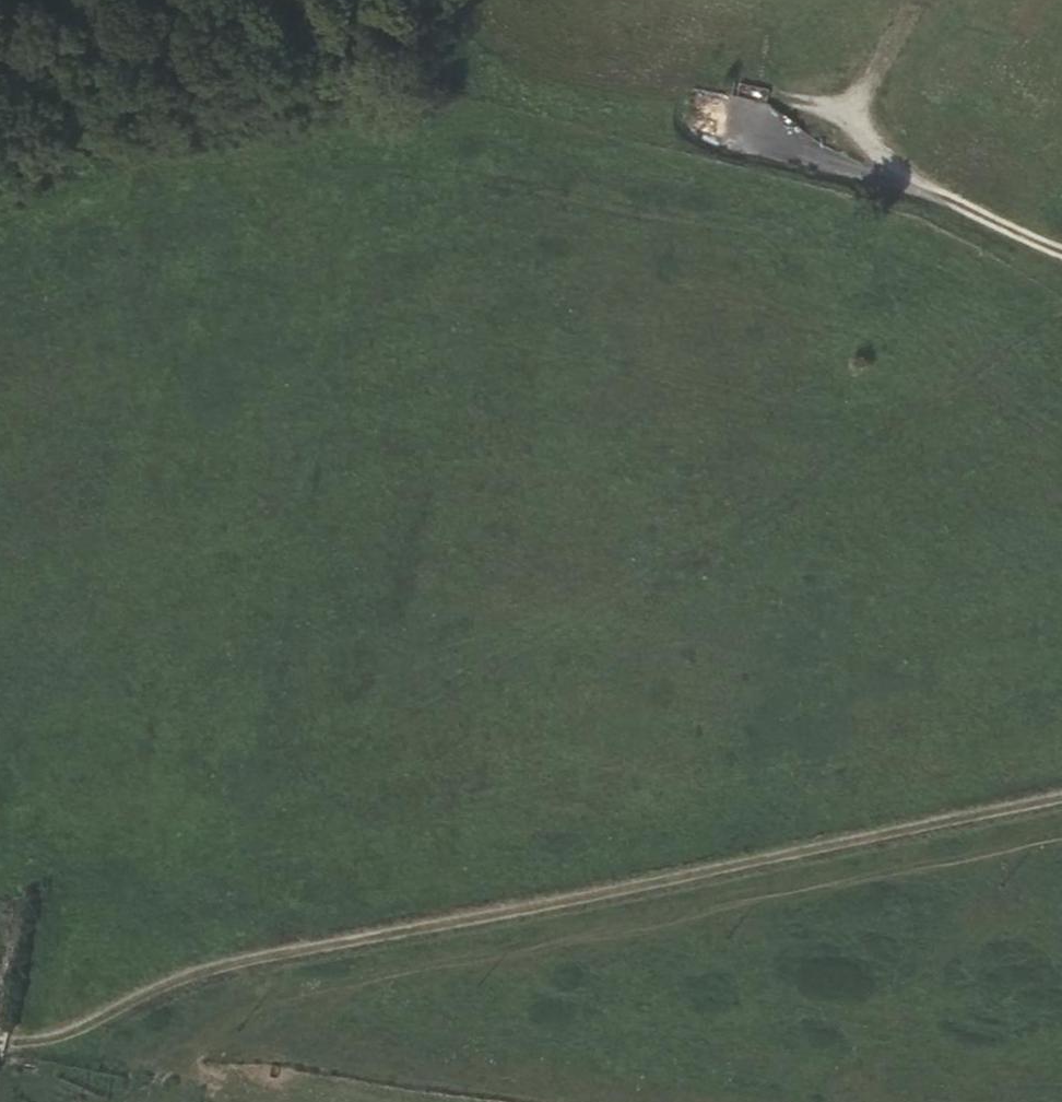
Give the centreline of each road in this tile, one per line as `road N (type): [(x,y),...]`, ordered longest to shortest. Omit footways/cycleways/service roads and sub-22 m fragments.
road 1 (track): [(0,1038),(39,1037),(215,961),(1061,791)]
road 2 (track): [(1061,247),(944,192),(823,103),(772,87)]
road 3 (track): [(845,120),(913,0)]

